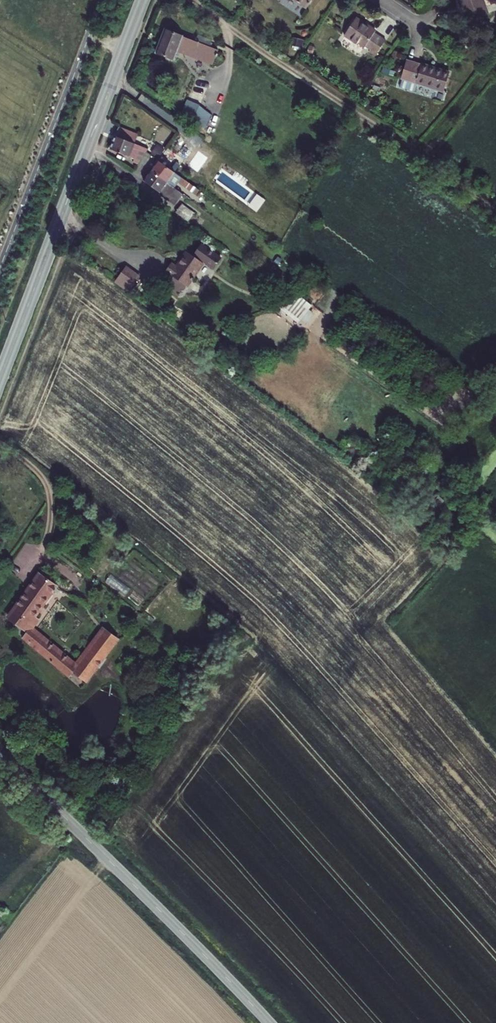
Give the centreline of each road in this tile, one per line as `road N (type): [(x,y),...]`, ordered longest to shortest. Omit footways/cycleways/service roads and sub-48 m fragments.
road 1 (secondary): [(0,380),(143,0)]
road 2 (track): [(184,0),(495,217)]
road 3 (unclassified): [(0,758),(267,1022)]

